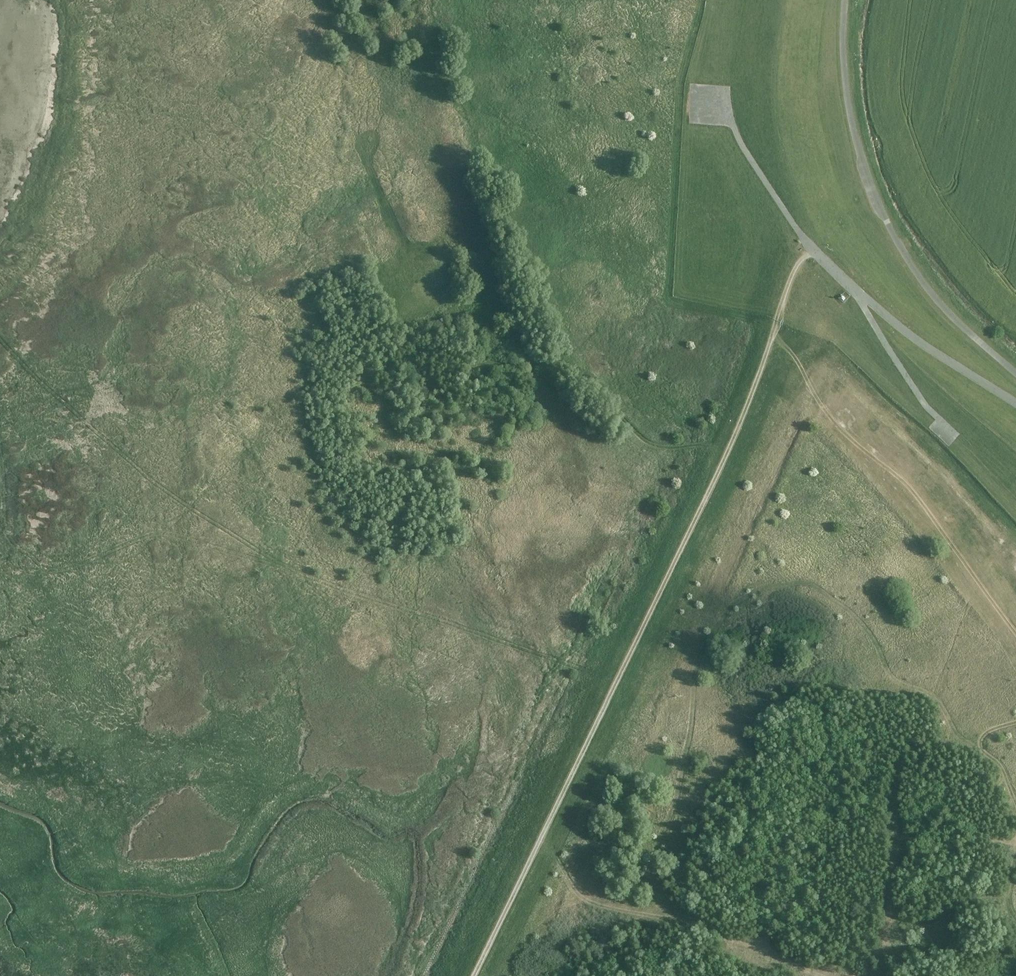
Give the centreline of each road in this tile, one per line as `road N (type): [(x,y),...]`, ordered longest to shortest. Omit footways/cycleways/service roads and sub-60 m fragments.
road 1 (track): [(478,975),(737,431),(797,269),(817,252)]
road 2 (track): [(1015,370),(927,286),(874,197),(847,78),(846,0)]
road 3 (track): [(1015,401),(817,252)]
road 4 (track): [(817,252),(735,123),(711,101)]

